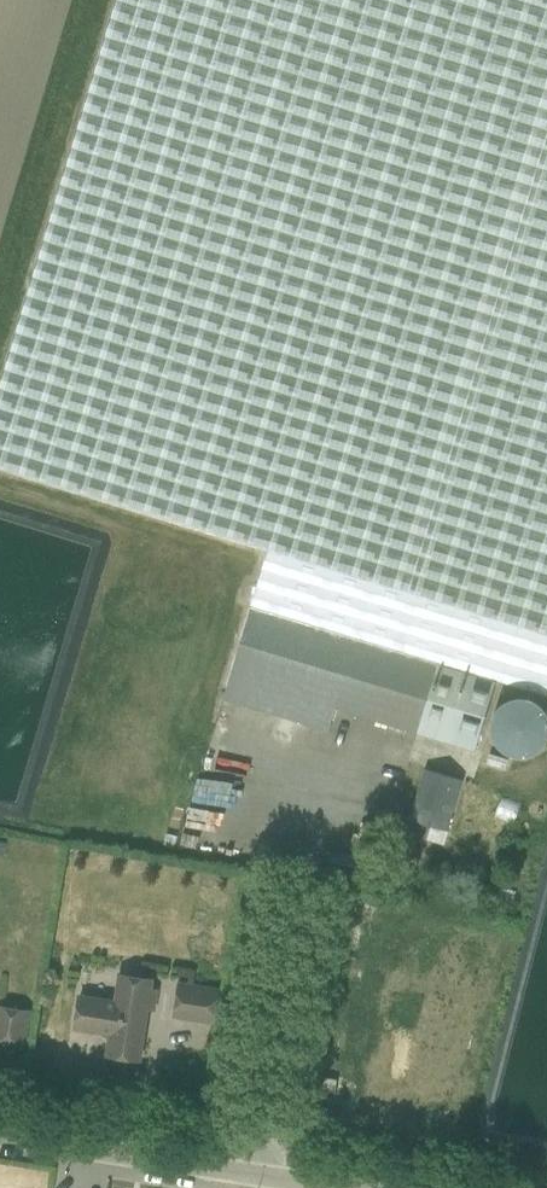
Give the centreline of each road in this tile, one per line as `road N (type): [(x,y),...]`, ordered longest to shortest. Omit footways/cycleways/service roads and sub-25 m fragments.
road 1 (unclassified): [(324,1187),(0,1140)]

